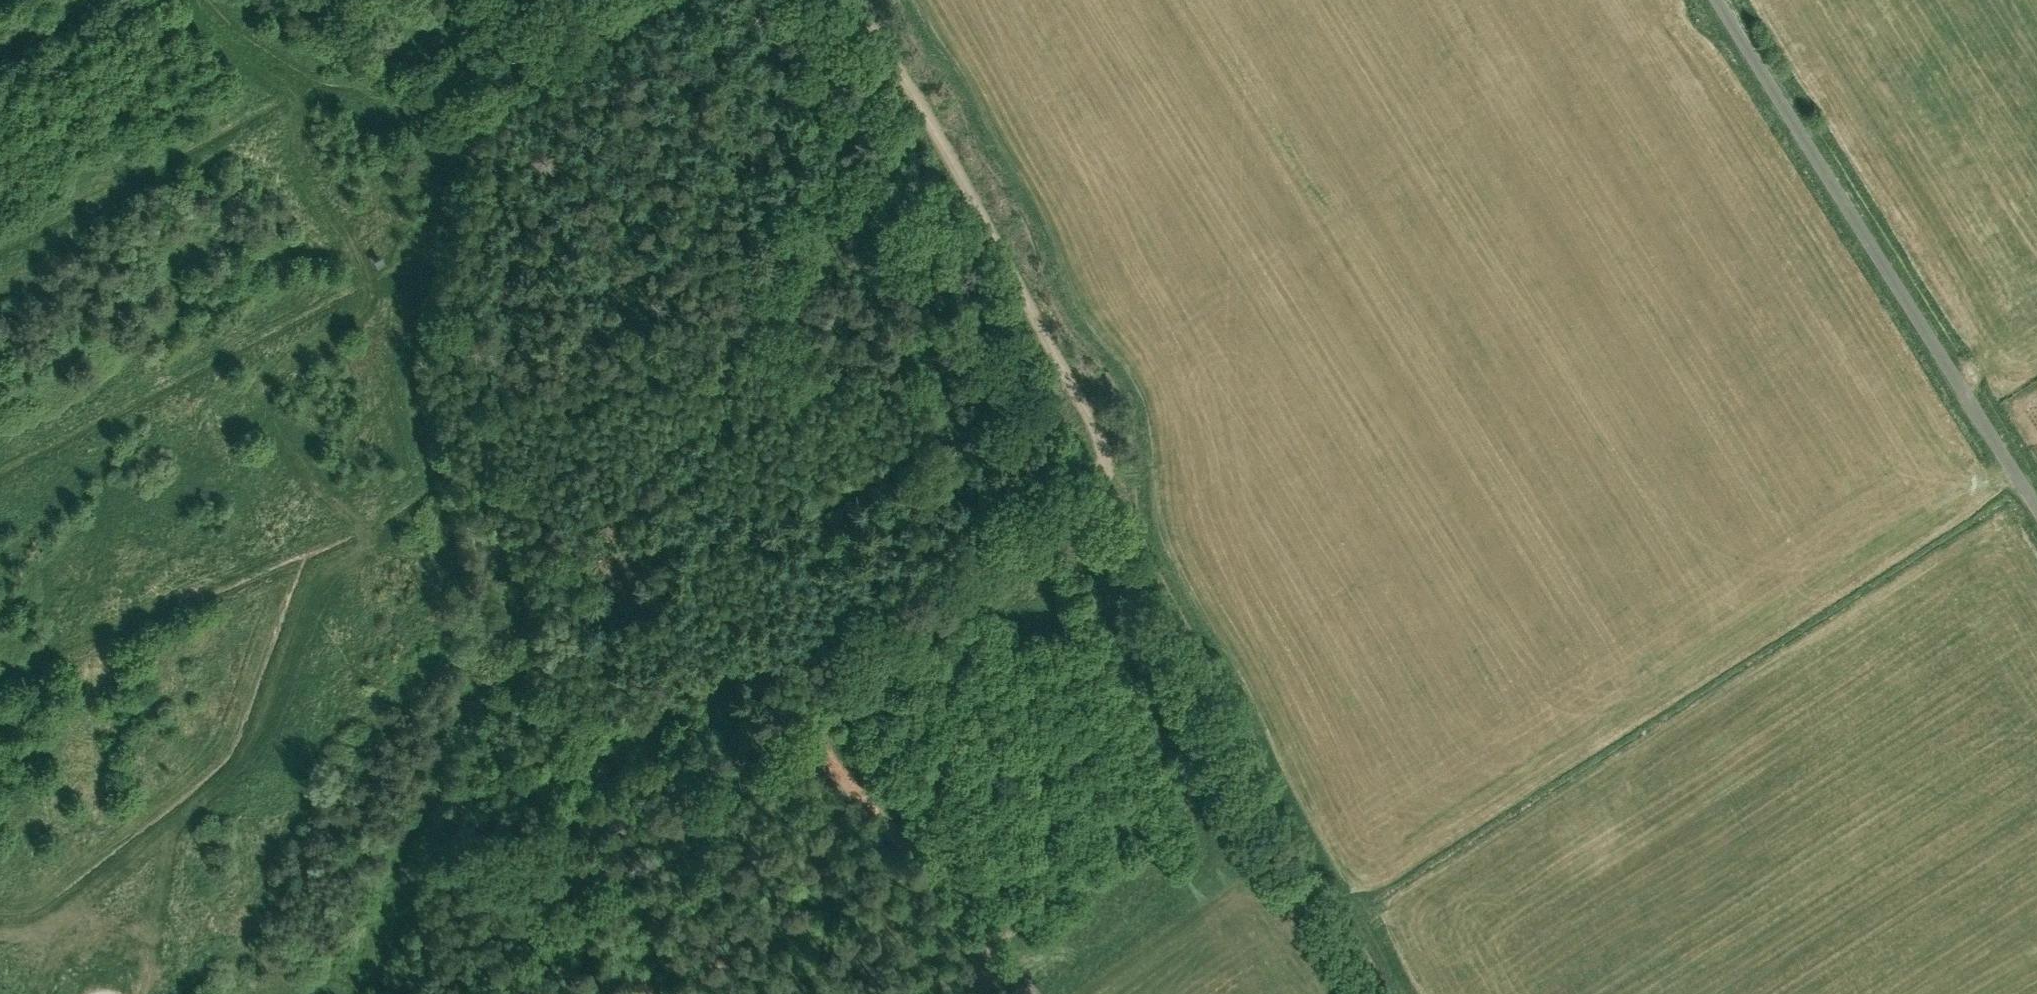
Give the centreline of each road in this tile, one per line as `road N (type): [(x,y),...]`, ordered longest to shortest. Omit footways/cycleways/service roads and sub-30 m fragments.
road 1 (unclassified): [(2036,499),(1724,0)]
road 2 (track): [(0,910),(38,913),(67,904),(237,768),(310,556)]

